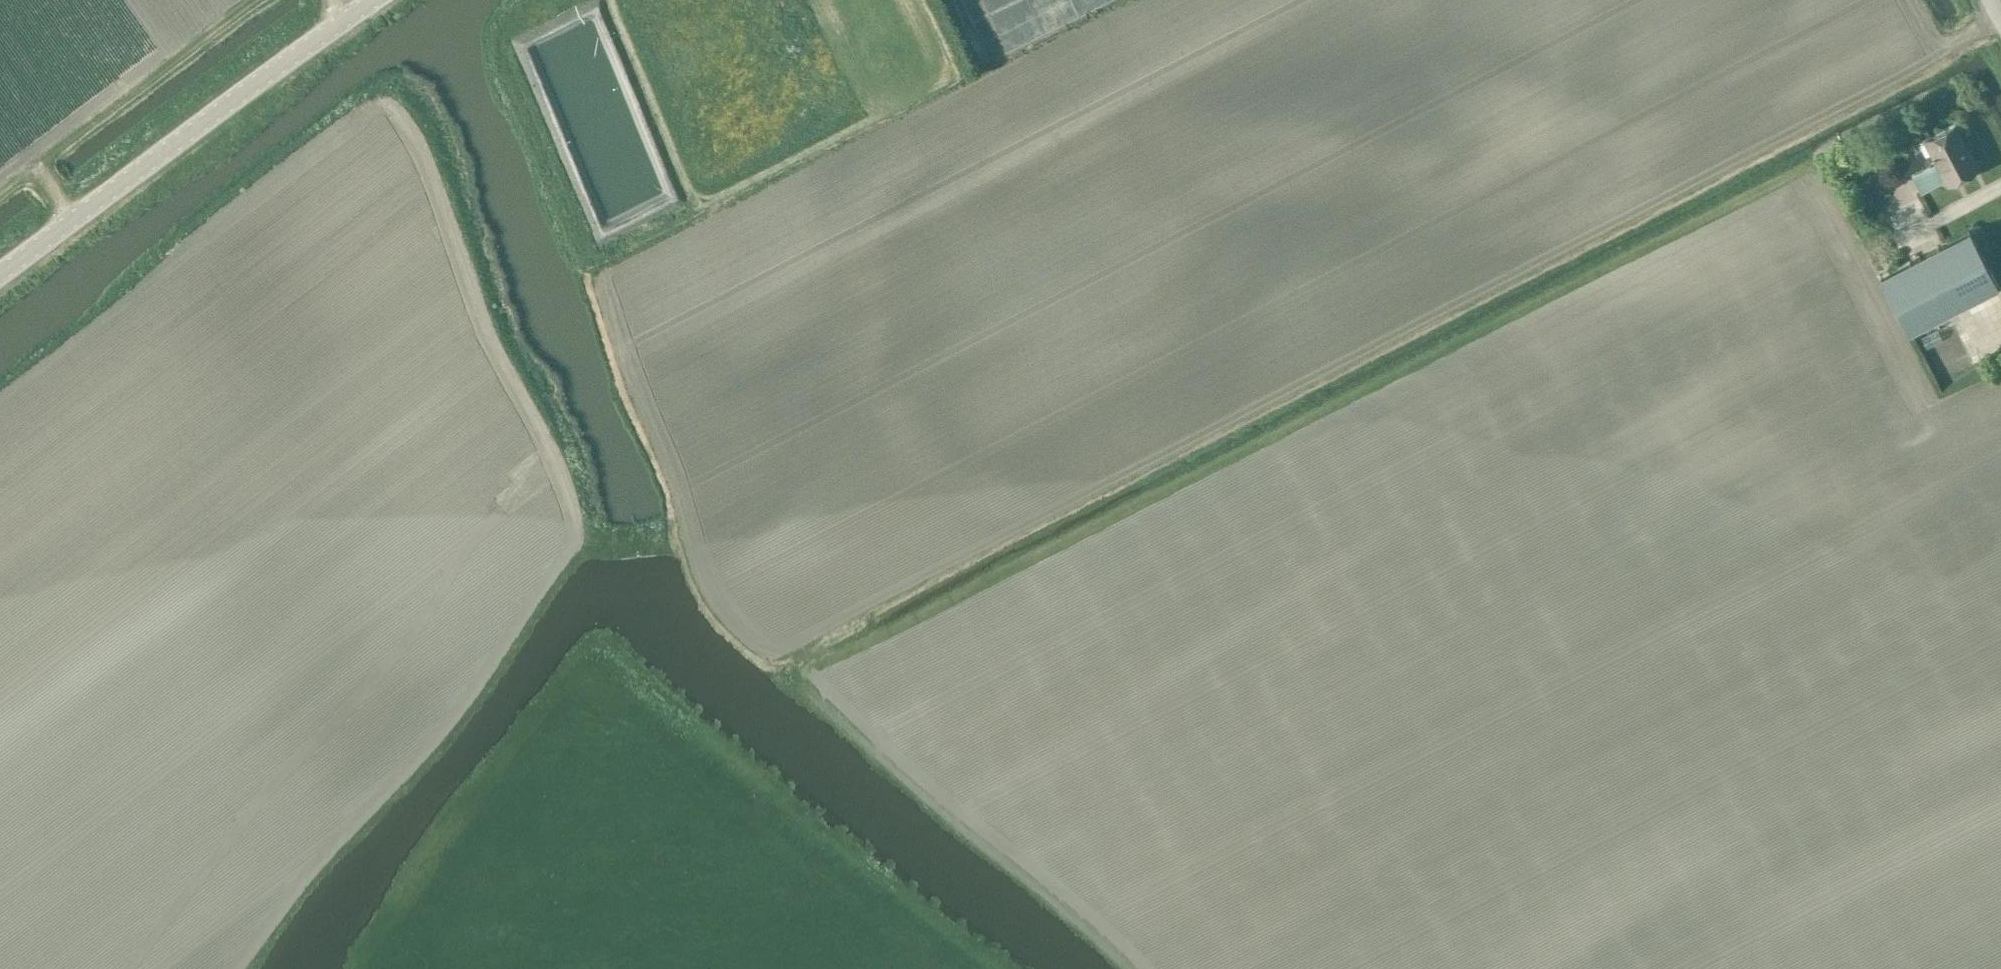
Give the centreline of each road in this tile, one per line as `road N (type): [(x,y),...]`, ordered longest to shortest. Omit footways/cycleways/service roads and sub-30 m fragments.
road 1 (unclassified): [(0,283),(393,0)]

